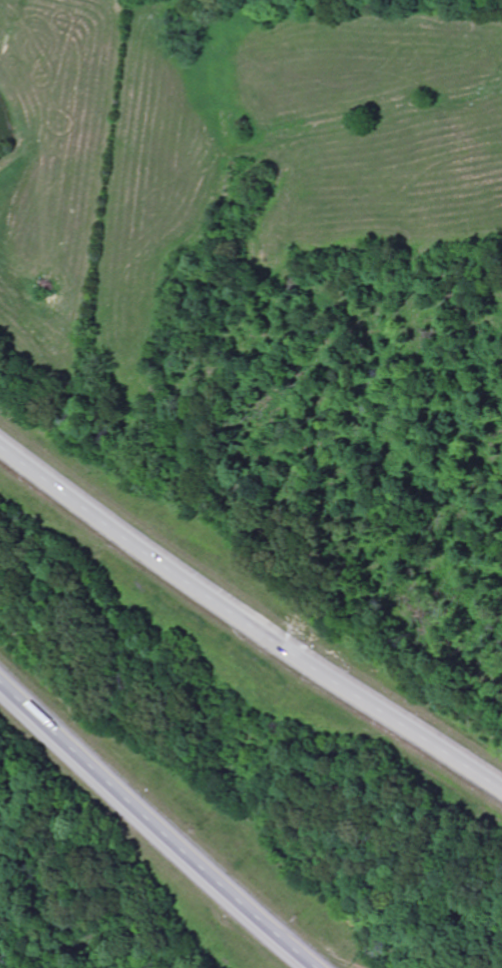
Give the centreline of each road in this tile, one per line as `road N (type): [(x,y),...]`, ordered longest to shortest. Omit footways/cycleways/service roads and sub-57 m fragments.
road 1 (motorway): [(501,795),(0,449)]
road 2 (motorway): [(0,683),(315,967)]

